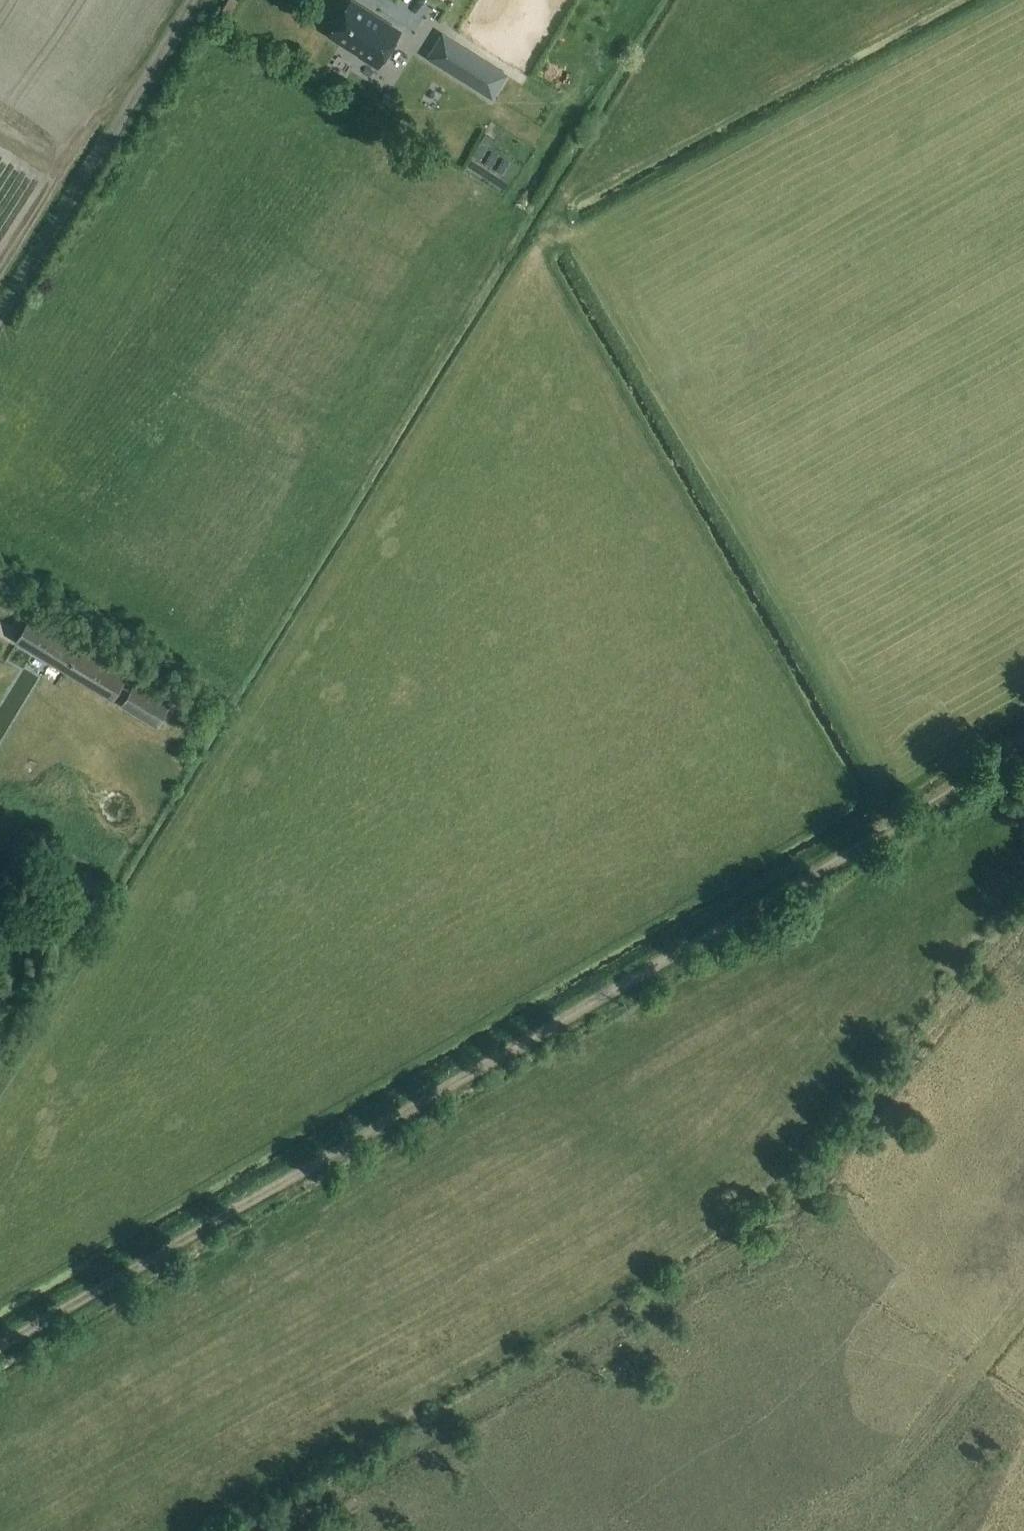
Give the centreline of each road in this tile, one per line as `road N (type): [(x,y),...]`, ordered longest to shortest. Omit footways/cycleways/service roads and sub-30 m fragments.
road 1 (track): [(1023,750),(0,1348)]
road 2 (track): [(189,0),(0,311)]

